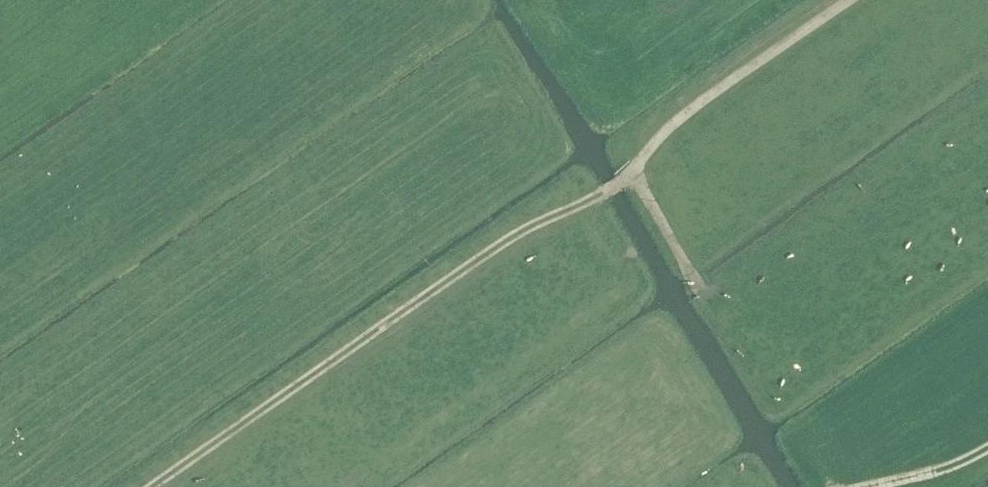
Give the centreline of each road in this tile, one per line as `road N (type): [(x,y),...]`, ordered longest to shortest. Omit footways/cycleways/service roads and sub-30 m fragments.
road 1 (track): [(154,486),(505,240),(601,195),(631,170),(702,291)]
road 2 (track): [(631,170),(679,120),(850,0)]
road 3 (track): [(864,486),(958,464),(987,447)]

